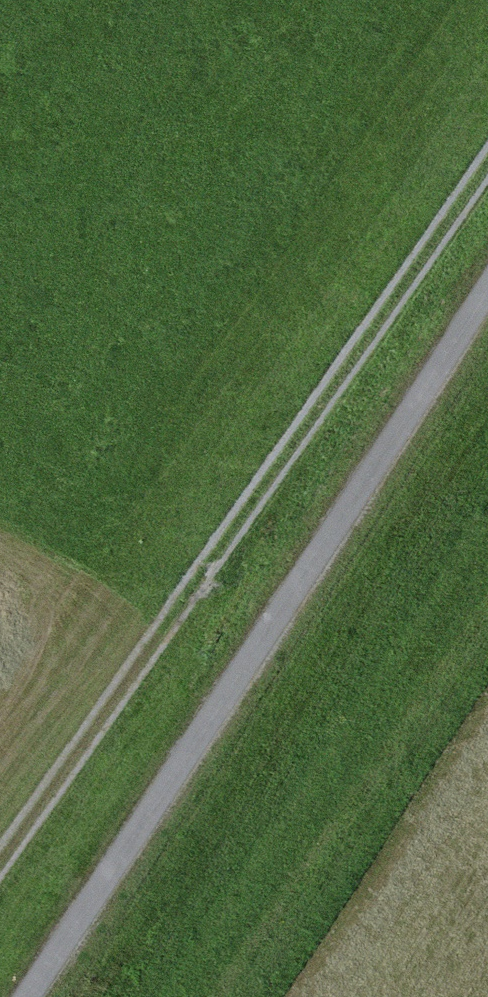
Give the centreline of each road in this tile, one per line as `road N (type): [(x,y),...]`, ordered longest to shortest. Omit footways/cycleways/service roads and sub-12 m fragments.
road 1 (track): [(487,167),(0,859)]
road 2 (track): [(45,996),(487,318)]

